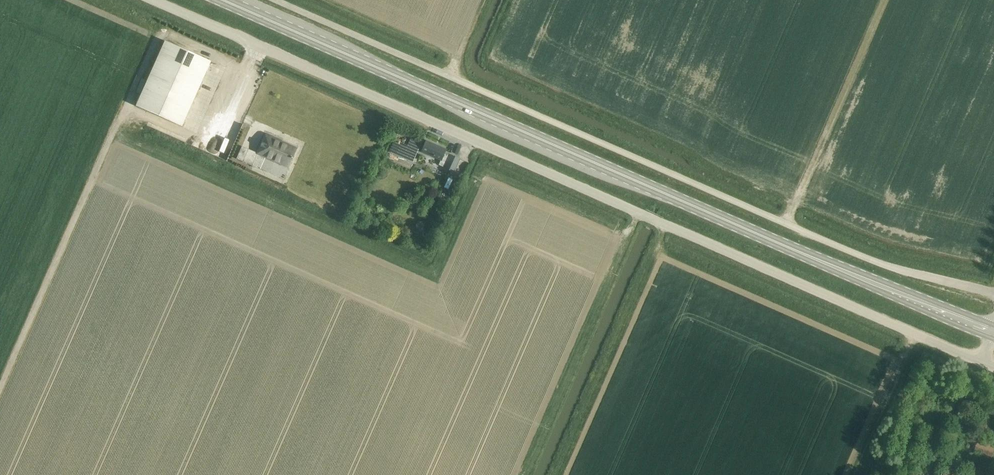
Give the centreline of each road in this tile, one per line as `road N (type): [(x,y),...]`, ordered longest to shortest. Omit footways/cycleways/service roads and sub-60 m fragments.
road 1 (unclassified): [(981,362),(153,0)]
road 2 (secondary): [(993,333),(221,0)]
road 3 (unclassified): [(276,0),(882,265),(993,293)]

